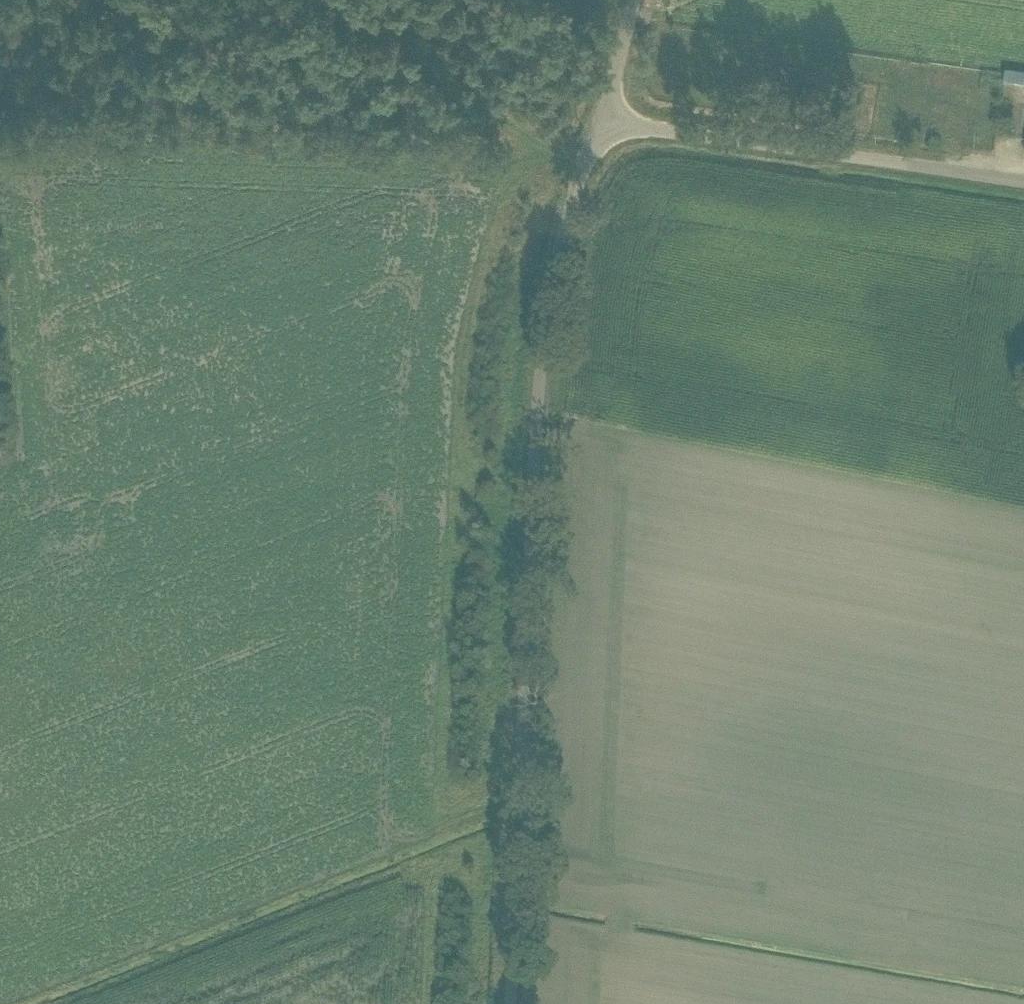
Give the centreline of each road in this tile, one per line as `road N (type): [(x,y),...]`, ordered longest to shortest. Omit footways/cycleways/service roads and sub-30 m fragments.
road 1 (unclassified): [(506,1003),(538,400),(553,273),(577,171),(605,120)]
road 2 (unclassified): [(1023,183),(605,120)]
road 3 (unclassified): [(605,120),(633,0)]

